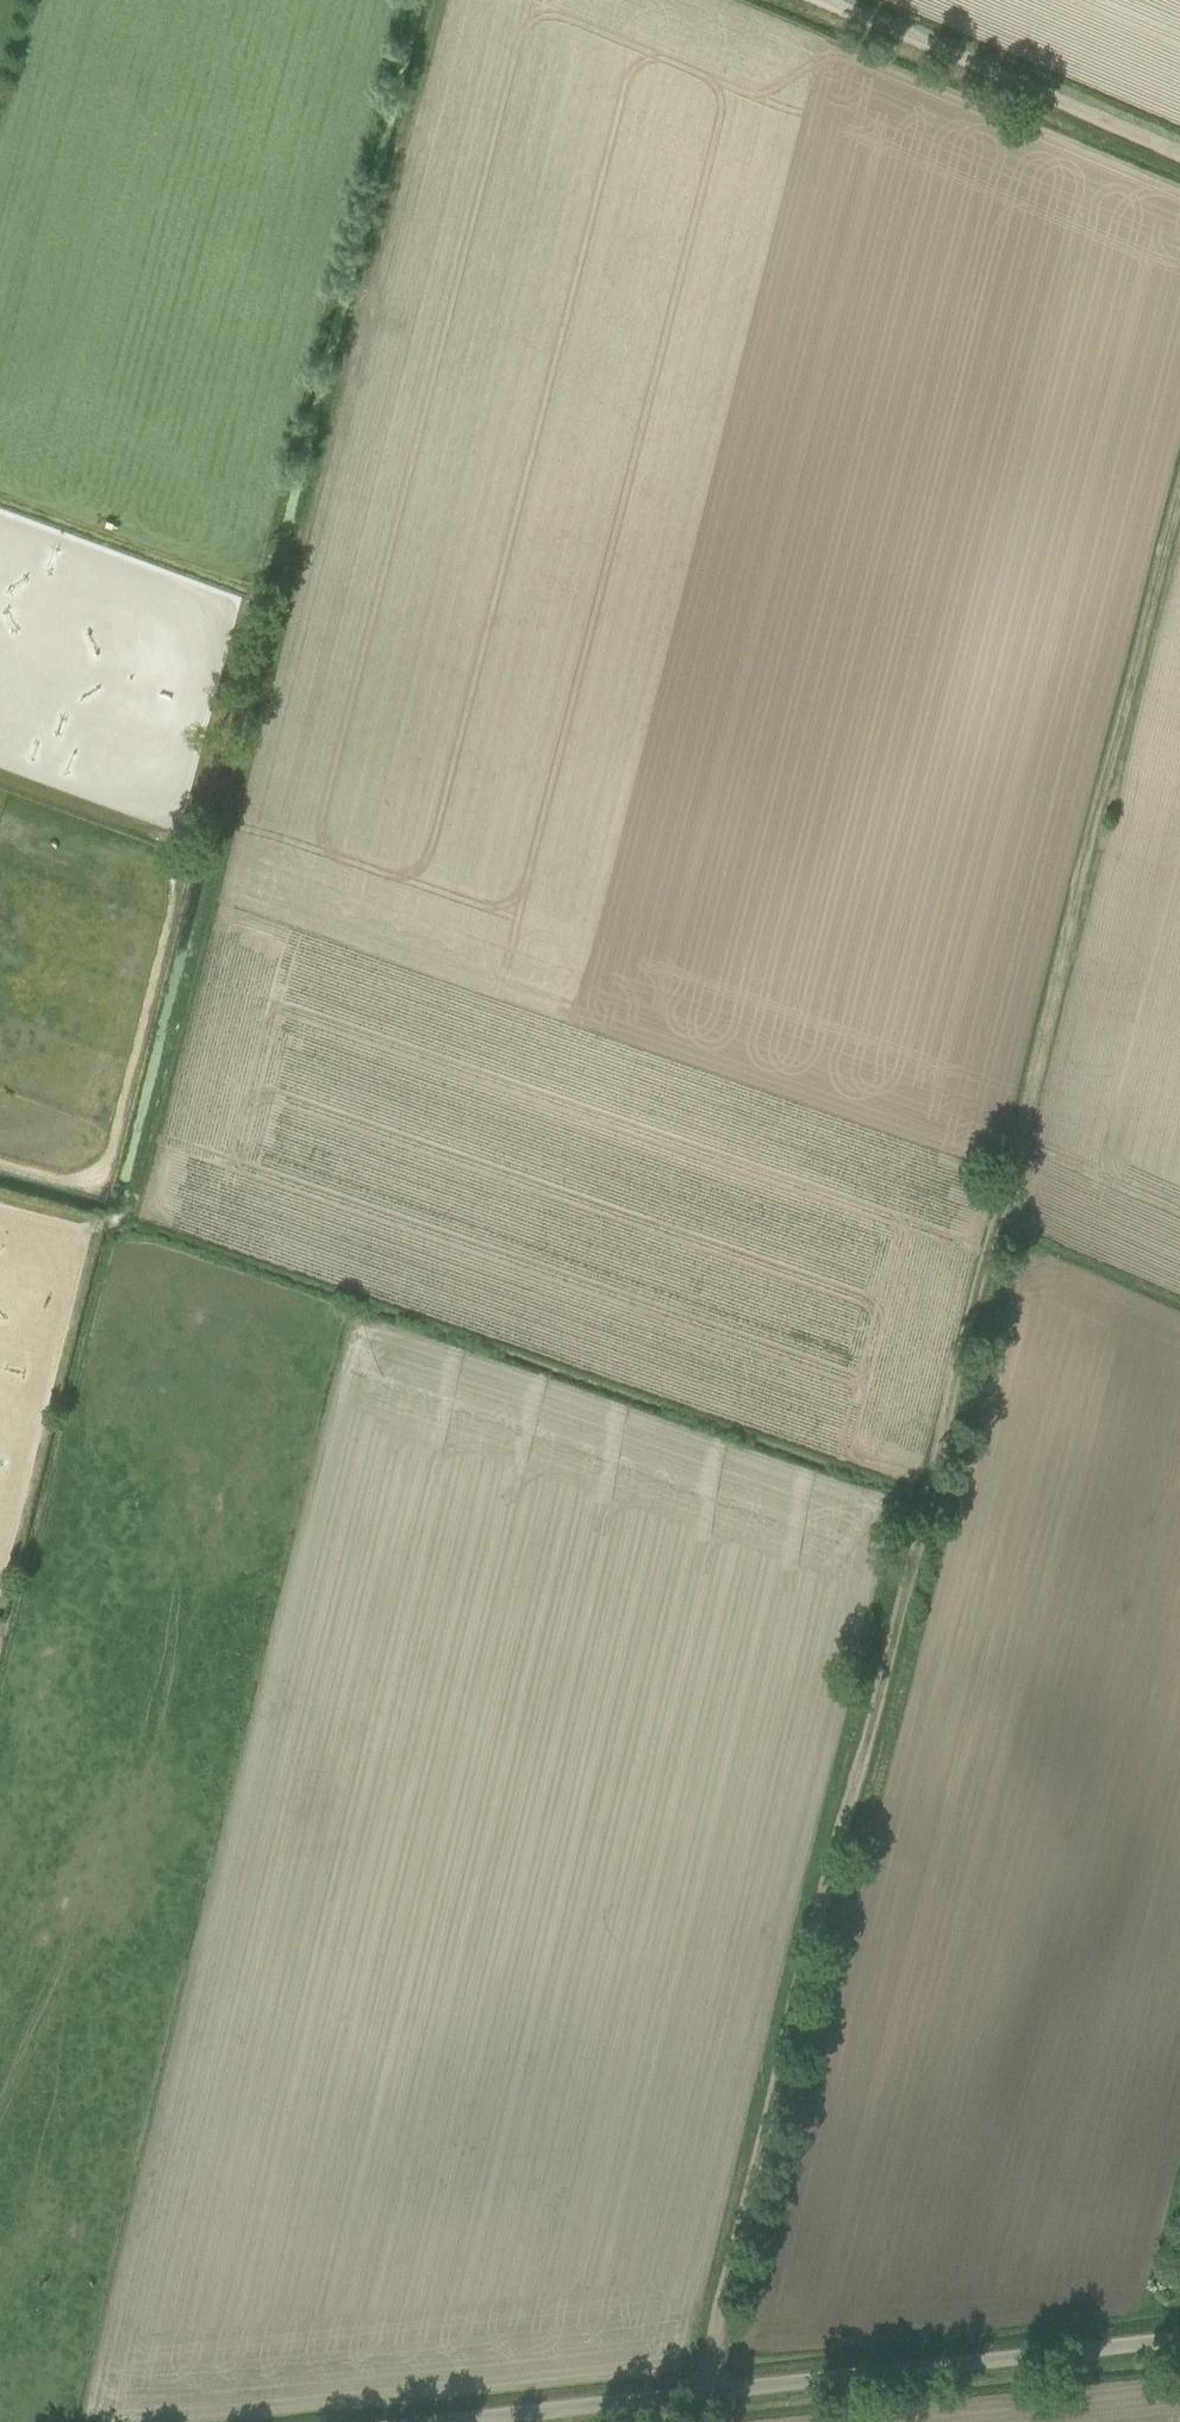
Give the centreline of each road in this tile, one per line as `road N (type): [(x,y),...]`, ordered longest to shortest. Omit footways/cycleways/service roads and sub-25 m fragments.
road 1 (track): [(718,2397),(1179,528)]
road 2 (unclassified): [(481,2421),(1179,2345)]
road 3 (track): [(1179,163),(808,0)]

